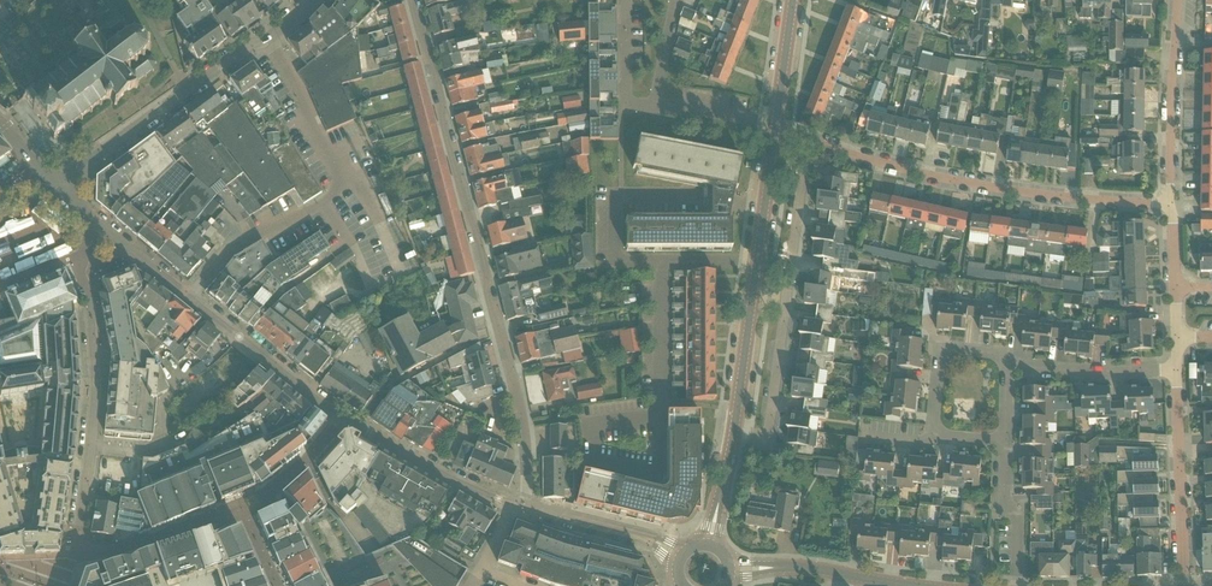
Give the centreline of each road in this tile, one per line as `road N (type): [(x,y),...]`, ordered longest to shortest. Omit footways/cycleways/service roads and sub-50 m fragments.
road 1 (residential): [(524,507),(521,418),(412,0)]
road 2 (residential): [(1169,204),(964,182),(775,129)]
road 3 (residential): [(59,189),(310,0)]
road 4 (residential): [(342,414),(96,222)]
road 5 (residential): [(1176,370),(1184,585)]
road 6 (residential): [(1178,0),(1169,204)]
road 7 (tertiary): [(721,499),(752,301)]
road 8 (residential): [(511,503),(342,414)]
road 9 (tertiary): [(752,301),(775,129)]
road 10 (residential): [(1176,370),(1005,365)]
road 11 (residential): [(1005,365),(994,353),(946,351),(935,439)]
road 12 (residential): [(1016,585),(1004,440)]
road 13 (residential): [(787,307),(767,450)]
road 14 (residential): [(806,171),(787,307)]
road 15 (tertiary): [(915,585),(784,567)]
road 16 (residential): [(653,103),(776,119)]

